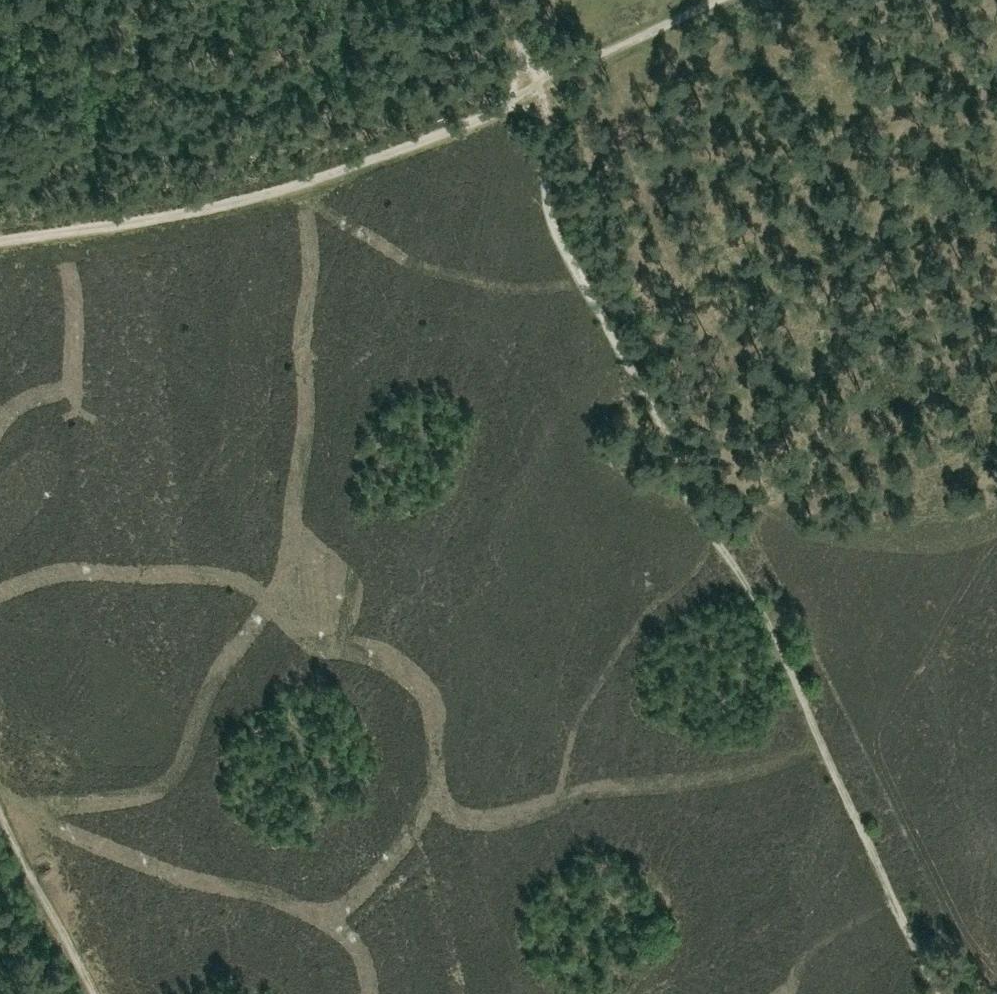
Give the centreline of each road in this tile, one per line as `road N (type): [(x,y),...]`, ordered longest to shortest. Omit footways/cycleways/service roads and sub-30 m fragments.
road 1 (track): [(547,83),(548,195),(557,226),(687,489),(746,585),(943,993)]
road 2 (track): [(538,87),(439,136),(309,182),(137,222),(0,240)]
road 3 (track): [(717,0),(538,87),(498,0)]
road 4 (track): [(0,811),(97,993)]

